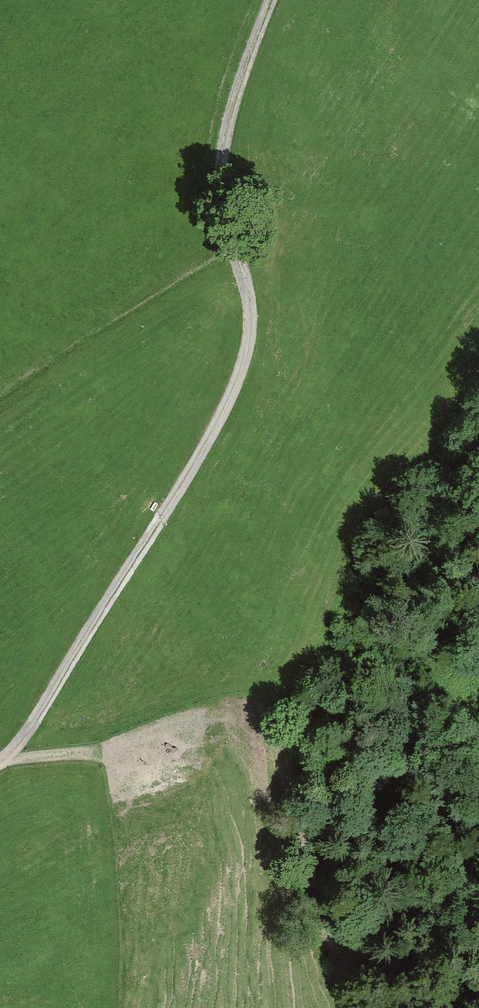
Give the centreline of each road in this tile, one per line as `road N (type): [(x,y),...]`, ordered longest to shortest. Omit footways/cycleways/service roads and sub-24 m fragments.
road 1 (track): [(236,244),(254,290),(243,360),(160,527),(45,708),(0,762)]
road 2 (track): [(4,757),(132,738),(190,715),(269,709),(285,750),(329,964),(350,1007)]
road 3 (track): [(272,0),(222,166),(236,244)]

